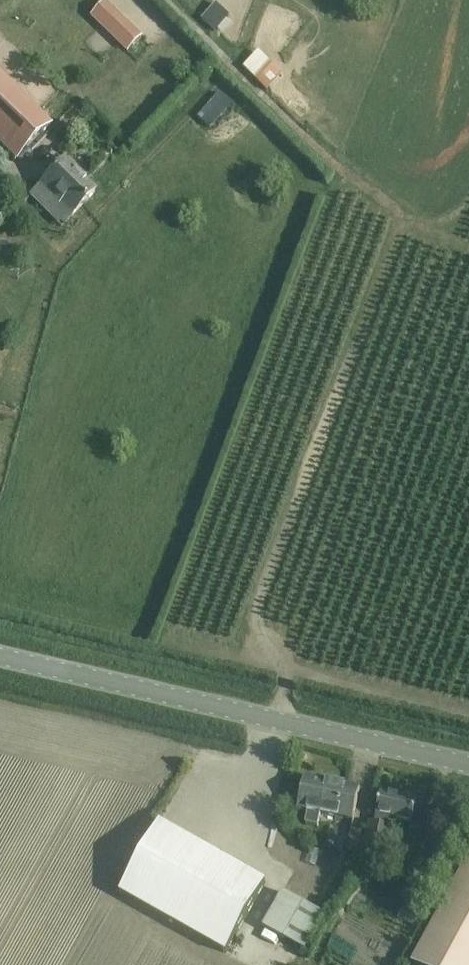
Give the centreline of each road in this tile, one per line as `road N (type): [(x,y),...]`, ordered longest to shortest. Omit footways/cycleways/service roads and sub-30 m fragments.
road 1 (tertiary): [(468,764),(0,656)]

